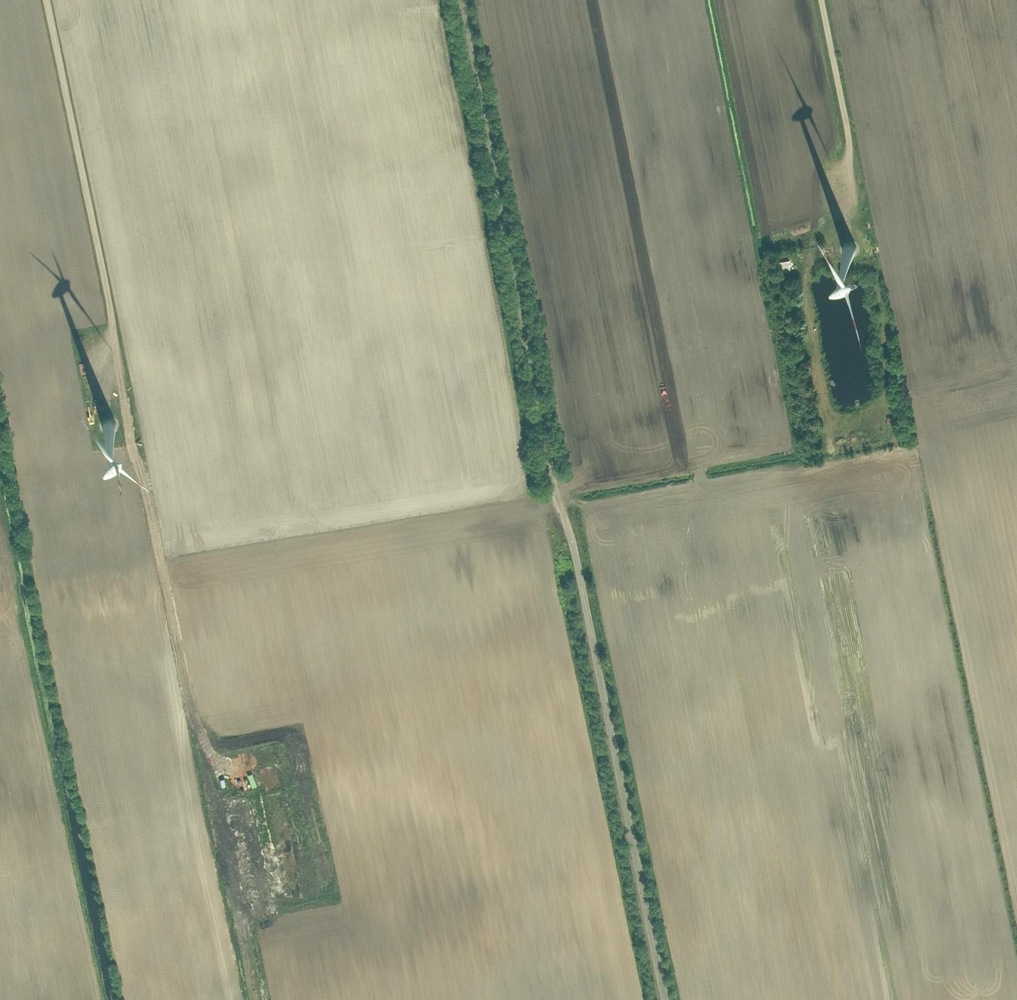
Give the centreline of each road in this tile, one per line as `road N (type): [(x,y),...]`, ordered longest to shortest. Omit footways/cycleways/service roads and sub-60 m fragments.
road 1 (unclassified): [(664,999),(463,0)]
road 2 (track): [(48,0),(115,323),(102,377)]
road 3 (track): [(819,0),(850,152),(848,198)]

